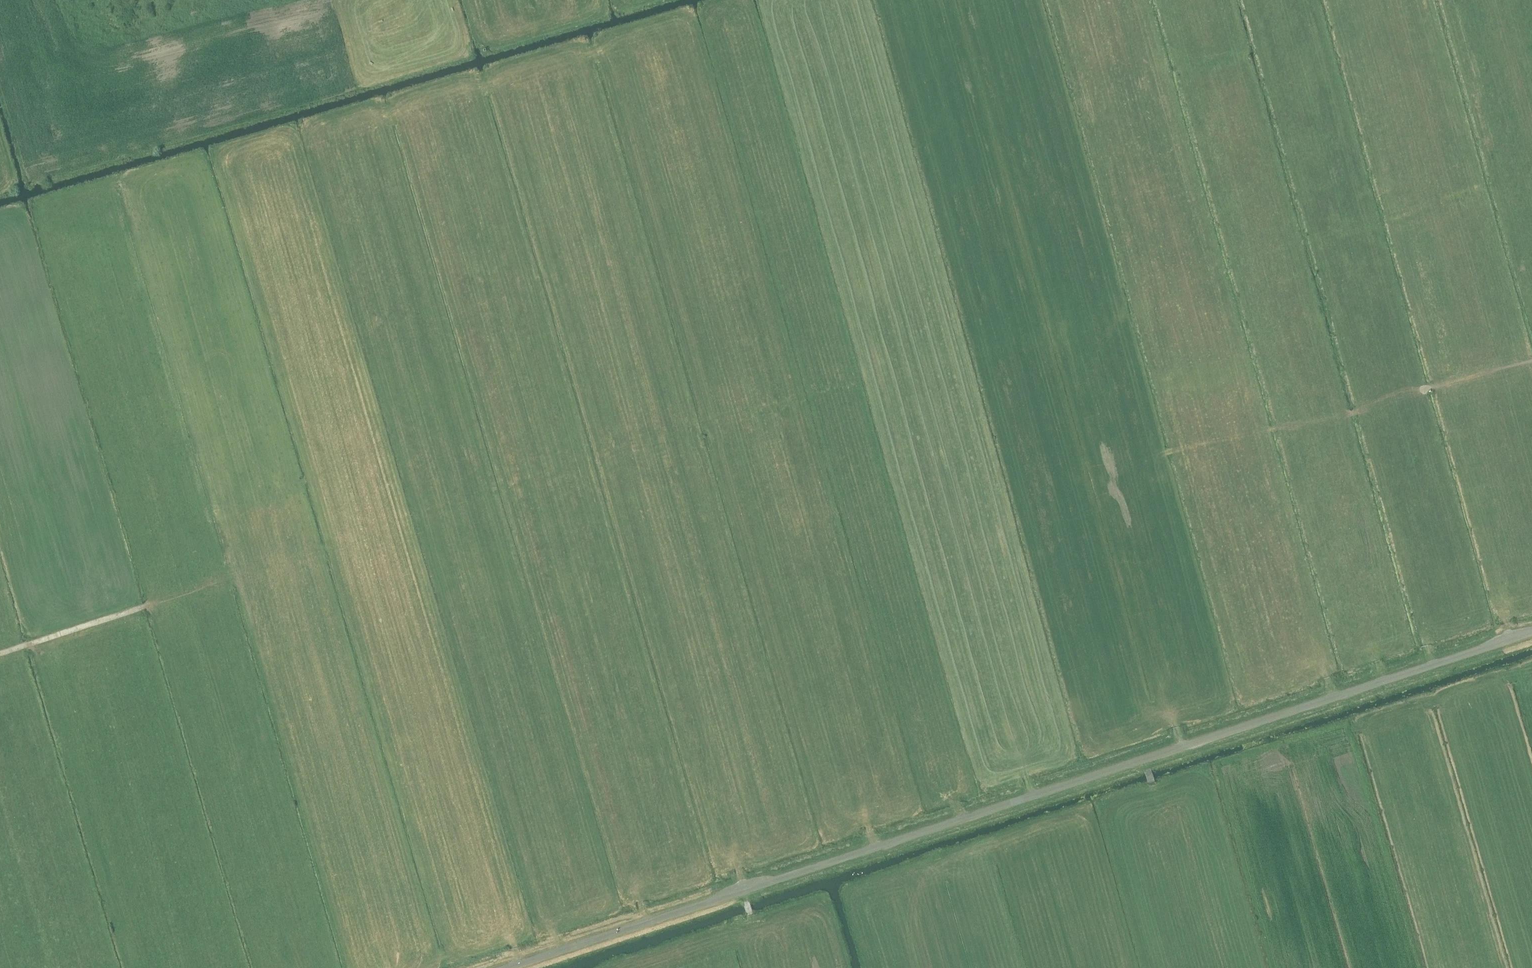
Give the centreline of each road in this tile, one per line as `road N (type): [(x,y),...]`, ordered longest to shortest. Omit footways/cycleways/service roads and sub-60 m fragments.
road 1 (unclassified): [(507,967),(1531,632)]
road 2 (track): [(140,608),(0,654)]

